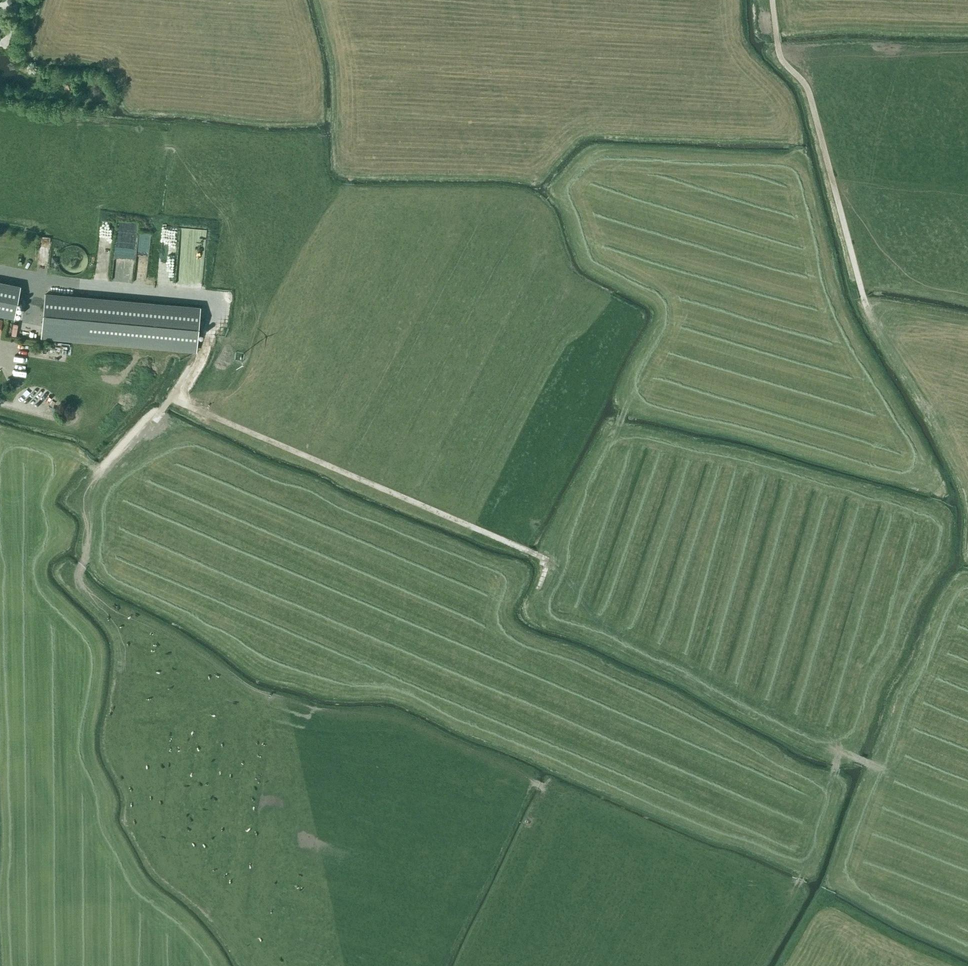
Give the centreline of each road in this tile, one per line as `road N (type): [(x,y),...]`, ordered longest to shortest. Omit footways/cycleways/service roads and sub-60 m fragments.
road 1 (track): [(0,270),(214,298),(210,332),(171,398),(547,561),(539,587)]
road 2 (track): [(772,0),(778,53),(809,93),(866,304),(967,492)]

